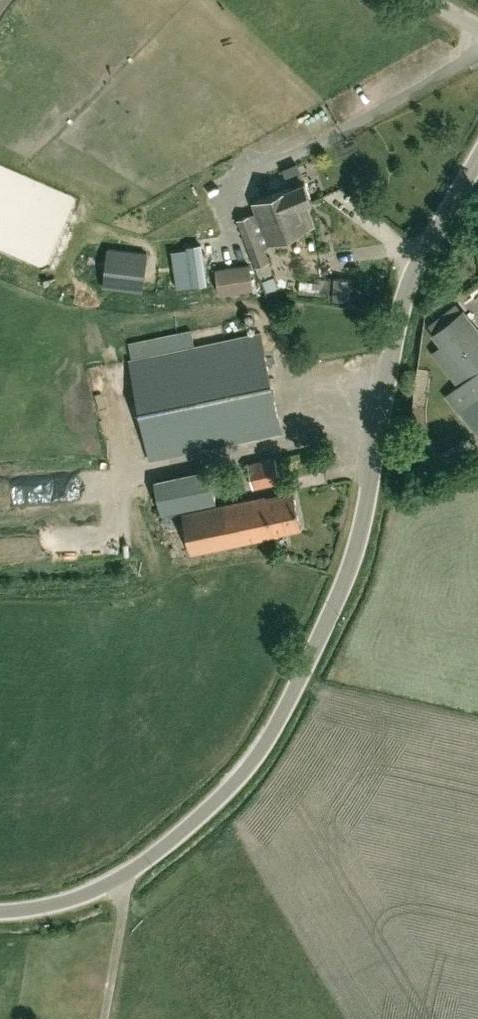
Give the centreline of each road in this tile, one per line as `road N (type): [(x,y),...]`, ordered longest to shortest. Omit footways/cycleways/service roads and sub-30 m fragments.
road 1 (unclassified): [(0,912),(74,897),(116,877),(223,794),(268,737),(356,550),(406,291),(477,152)]

